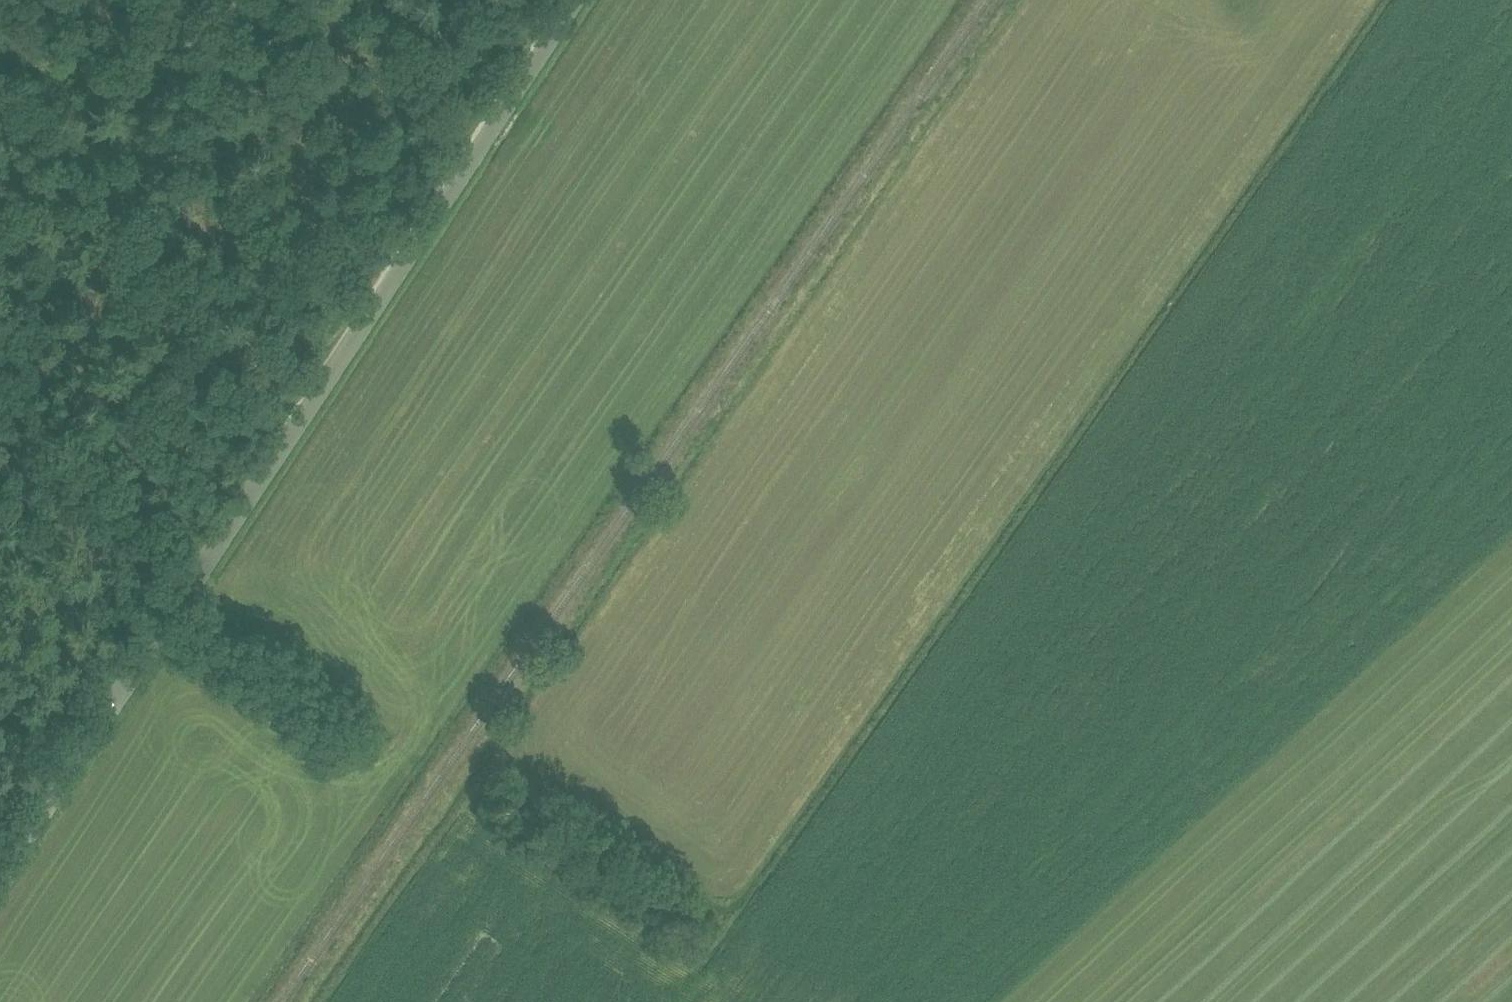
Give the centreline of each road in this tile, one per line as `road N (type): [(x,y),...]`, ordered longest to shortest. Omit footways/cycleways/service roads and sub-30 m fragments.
road 1 (unclassified): [(0,874),(574,0)]

